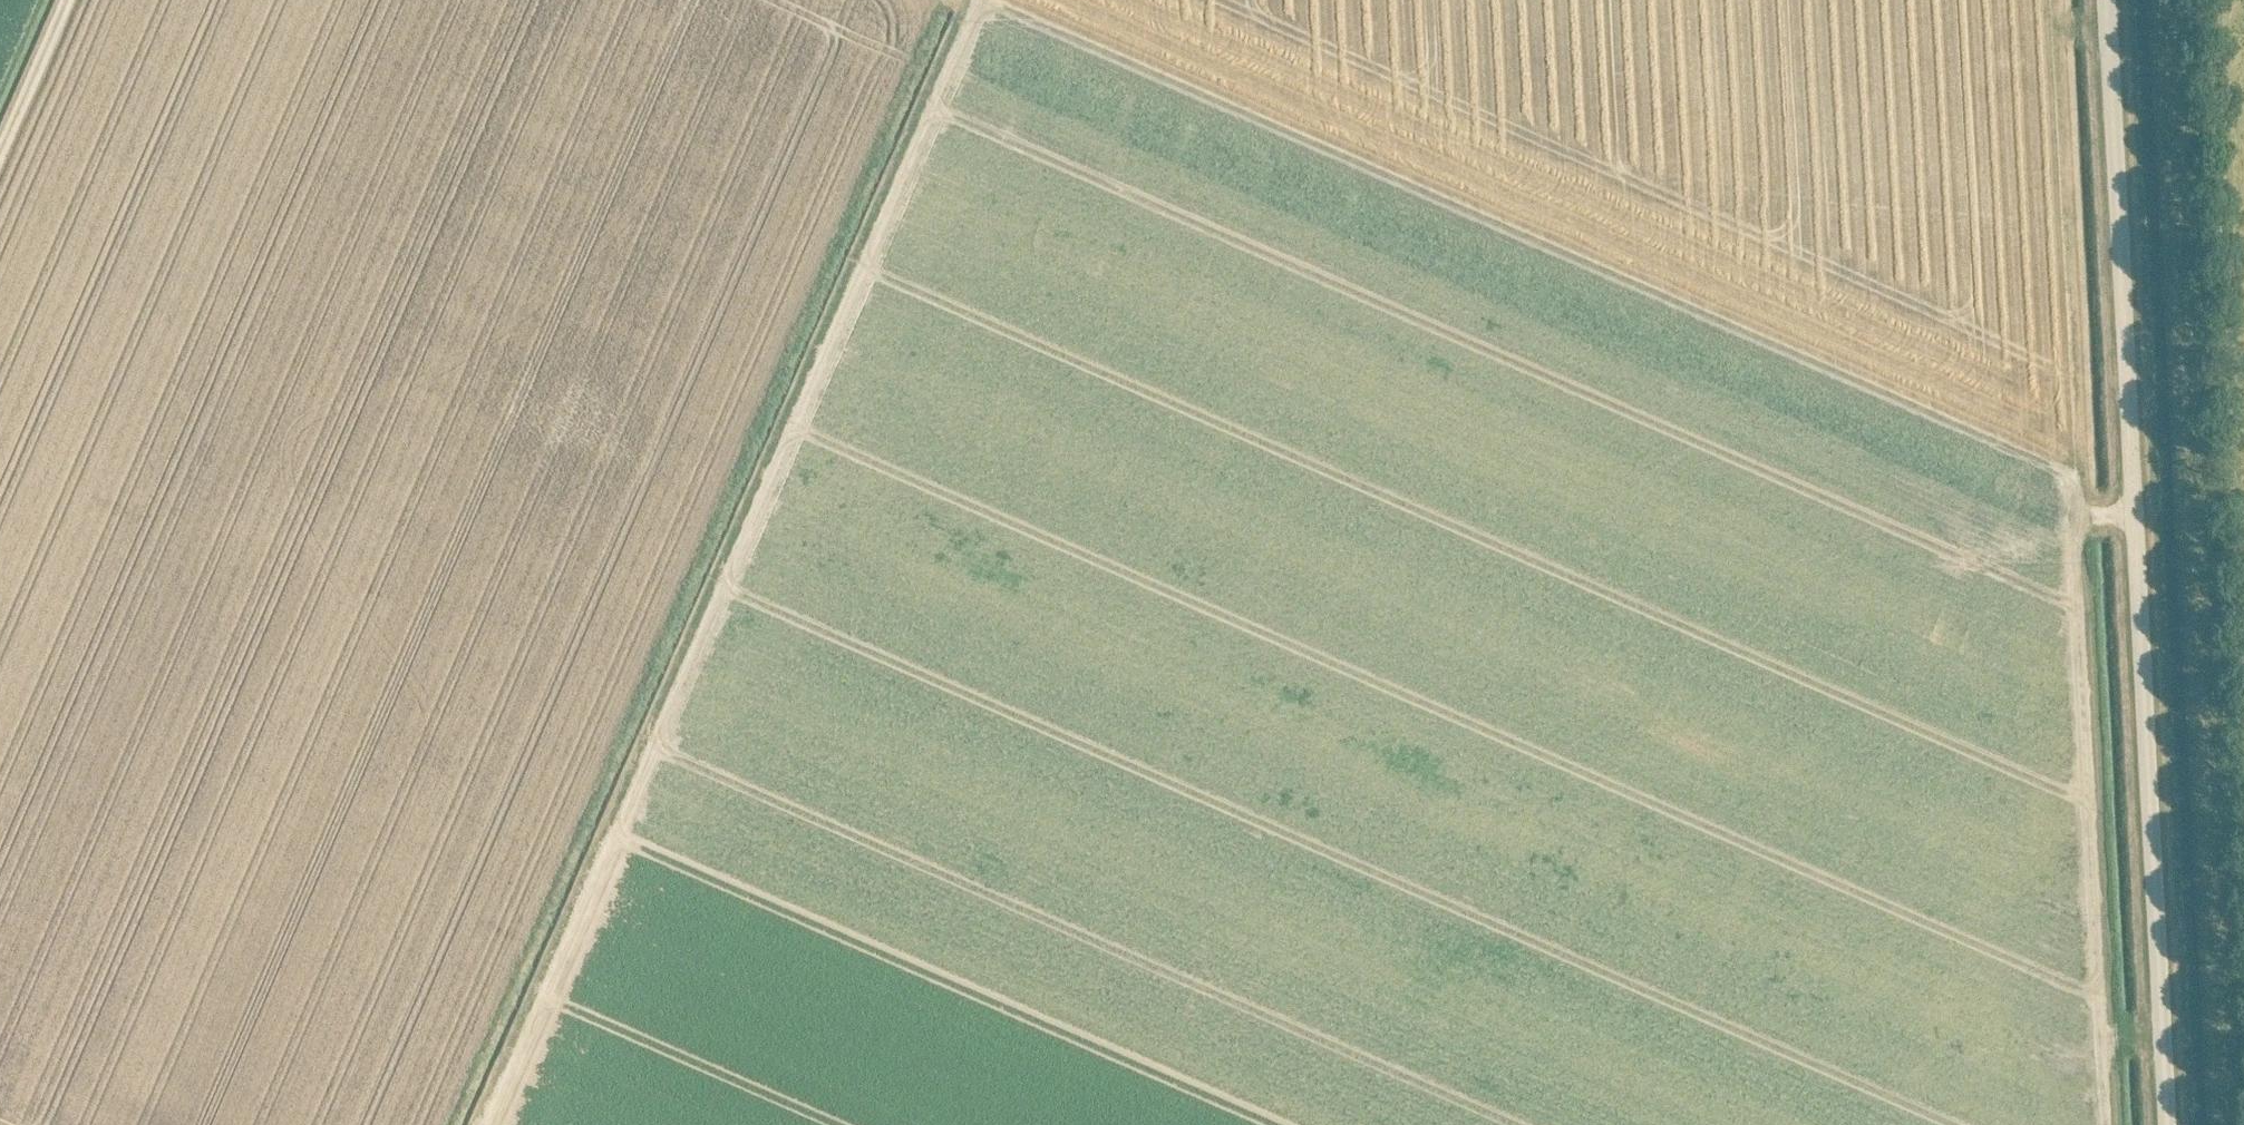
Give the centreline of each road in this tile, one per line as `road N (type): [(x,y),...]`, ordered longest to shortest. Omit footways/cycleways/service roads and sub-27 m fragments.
road 1 (unclassified): [(2168,1124),(2107,0)]
road 2 (track): [(0,151),(66,0)]

